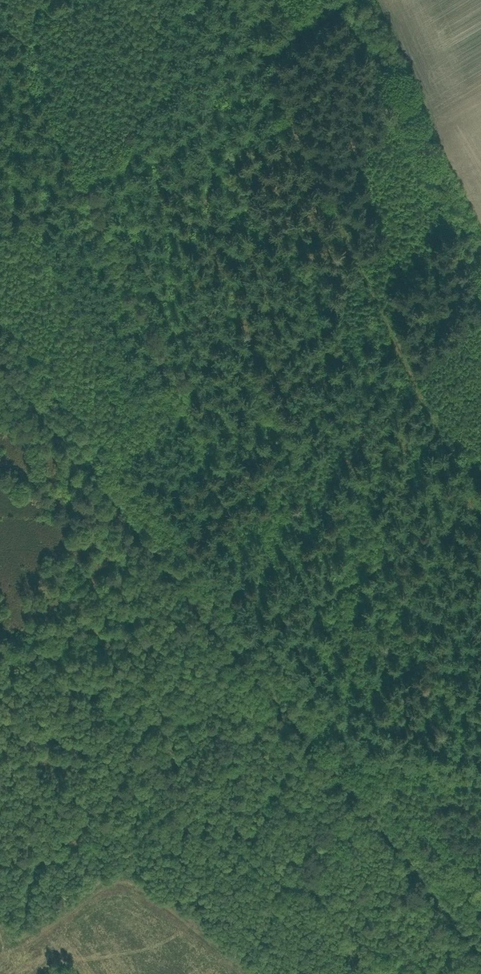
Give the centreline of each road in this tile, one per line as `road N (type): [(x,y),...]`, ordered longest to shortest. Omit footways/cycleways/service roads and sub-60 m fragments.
road 1 (track): [(0,790),(475,524)]
road 2 (track): [(480,534),(251,58)]
road 3 (track): [(225,0),(251,58),(328,0)]

